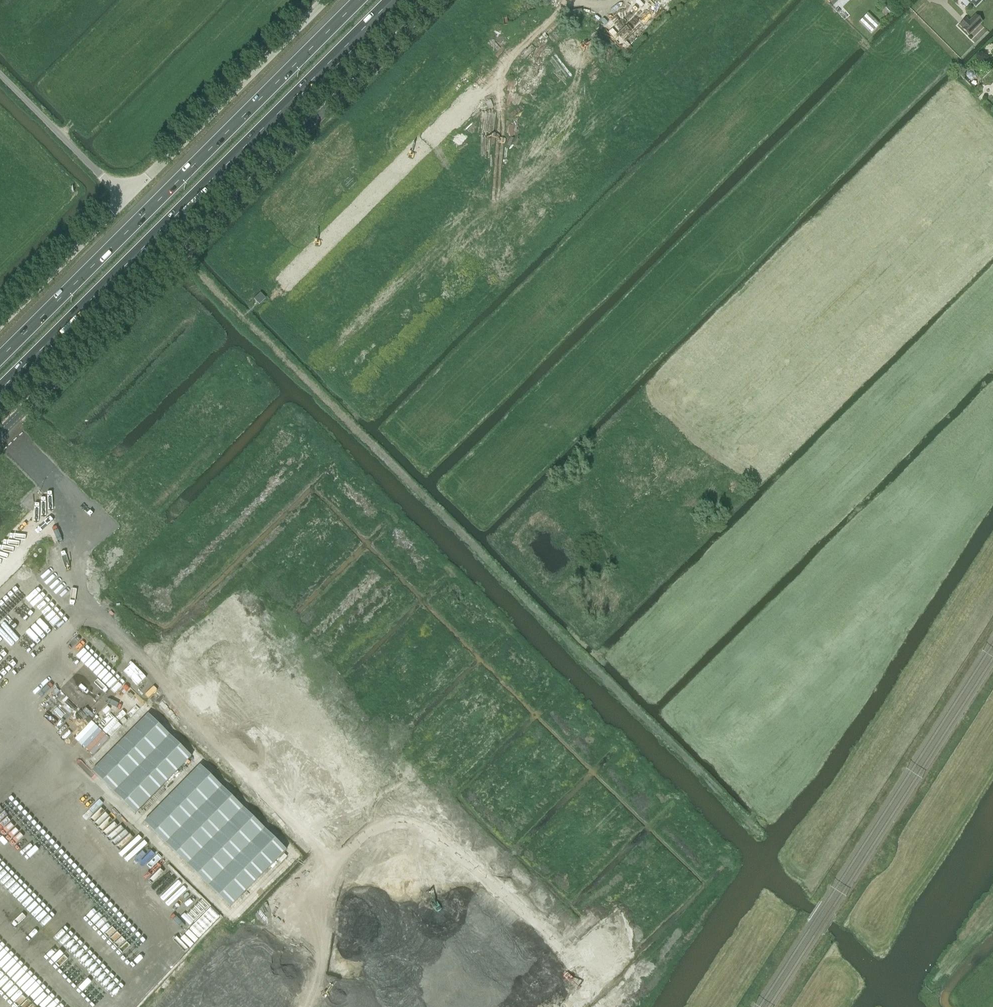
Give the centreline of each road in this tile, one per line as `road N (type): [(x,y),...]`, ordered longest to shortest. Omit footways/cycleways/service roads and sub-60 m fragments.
road 1 (unclassified): [(0,434),(435,0)]
road 2 (motorway): [(0,391),(393,0)]
road 3 (motorway): [(361,0),(0,359)]
road 4 (unclassified): [(125,197),(324,0)]
road 5 (unclassified): [(0,322),(125,197)]
road 6 (unclassified): [(125,197),(0,75)]

